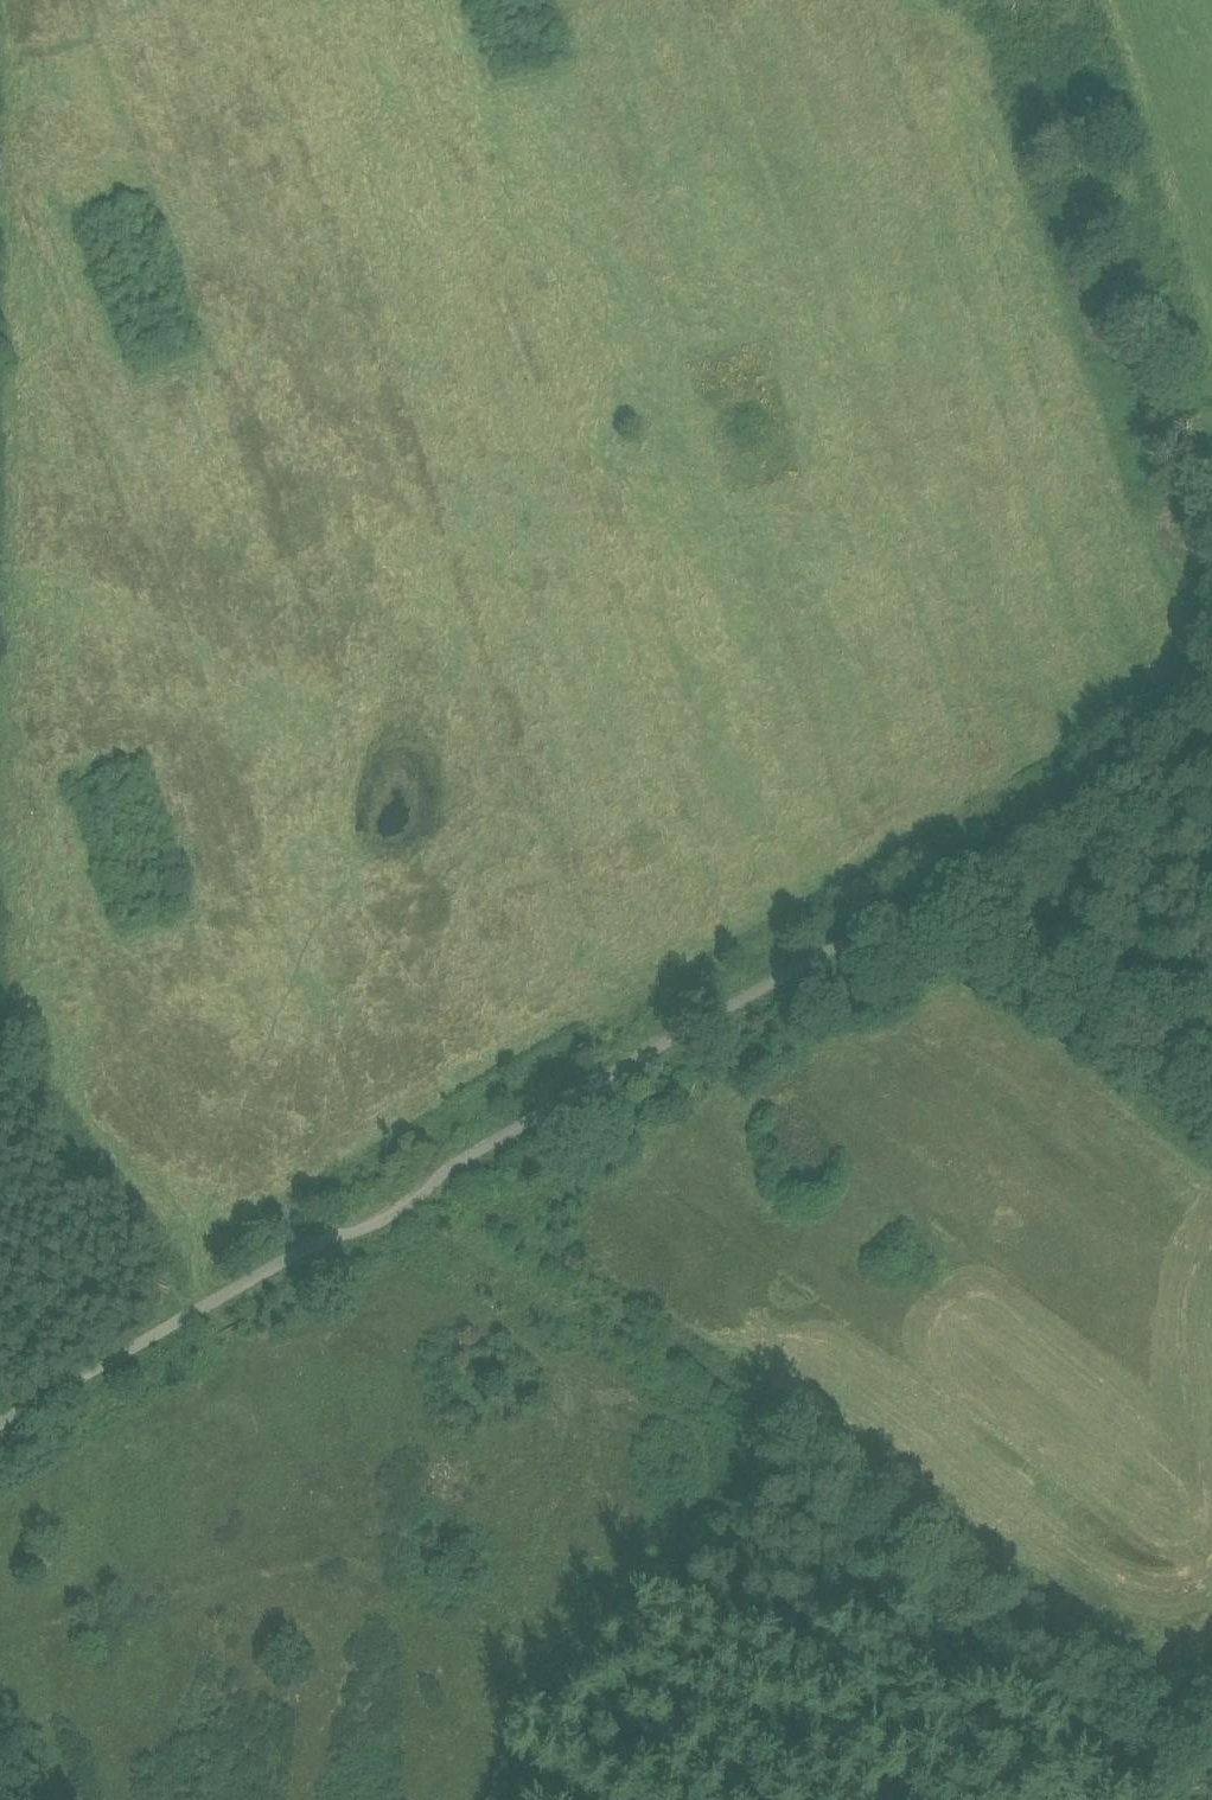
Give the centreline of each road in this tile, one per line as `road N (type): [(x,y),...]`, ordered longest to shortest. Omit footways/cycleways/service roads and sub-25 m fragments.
road 1 (unclassified): [(0,1424),(312,1251),(393,1218),(473,1158),(1123,781),(1211,747)]

